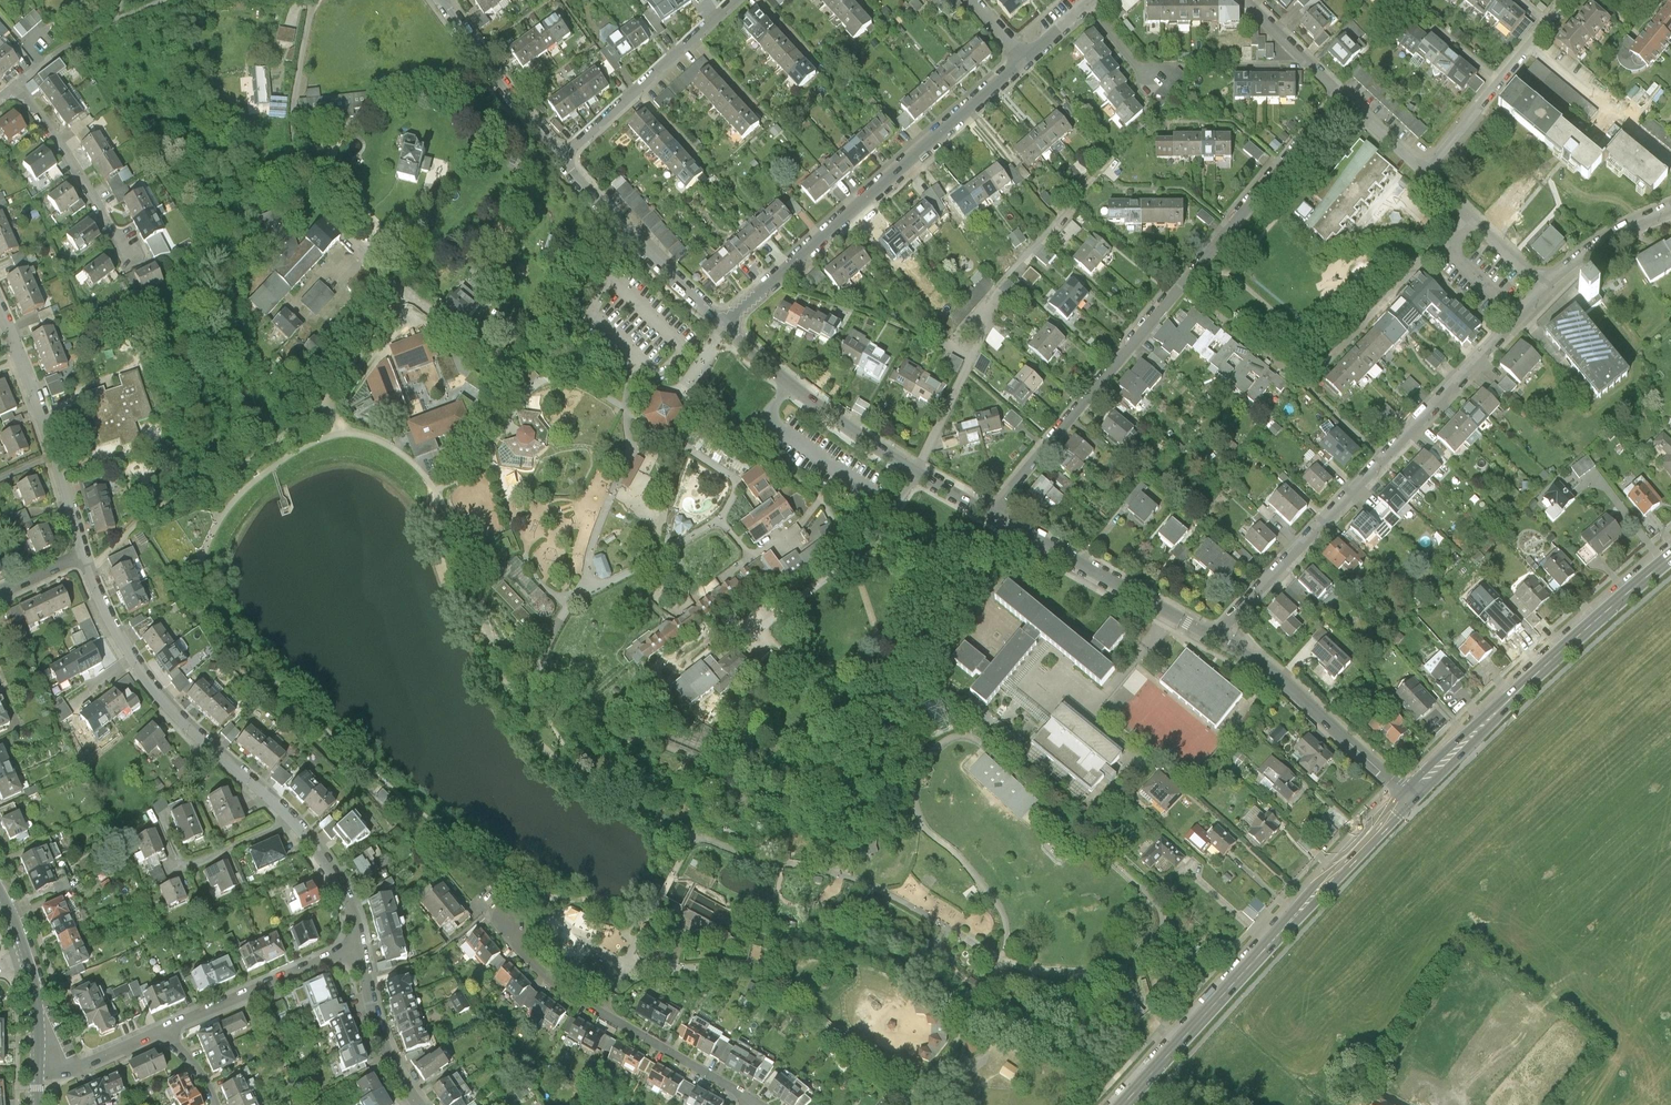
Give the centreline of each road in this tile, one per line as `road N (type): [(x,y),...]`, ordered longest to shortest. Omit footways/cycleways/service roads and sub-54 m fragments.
road 1 (residential): [(996,511),(1340,92)]
road 2 (residential): [(85,557),(132,659),(198,734),(311,836),(355,907),(362,940)]
road 3 (residential): [(1544,289),(1221,639)]
road 4 (primary): [(1124,1104),(1411,798)]
road 5 (residential): [(1023,59),(730,326)]
road 6 (primary): [(1411,798),(1670,558)]
road 7 (residential): [(314,0),(295,92),(294,143),(308,190),(410,295)]
road 8 (residential): [(753,1101),(540,968),(506,915)]
road 9 (residential): [(0,311),(56,451),(85,557)]
road 10 (residential): [(1221,639),(996,511)]
road 11 (residential): [(1411,798),(1289,687),(1221,639)]
road 12 (residential): [(923,468),(813,402),(730,326)]
road 13 (residential): [(565,158),(740,0)]
road 14 (residential): [(730,326),(565,158)]
road 15 (residential): [(1093,179),(992,295),(967,369)]
road 16 (residential): [(1428,172),(1568,0)]
road 17 (residential): [(362,940),(165,1030)]
road 18 (residential): [(14,85),(134,256)]
road 19 (residential): [(565,158),(440,0)]
road 20 (residential): [(362,940),(385,1036),(425,1104)]
road 21 (residential): [(1428,172),(1544,289)]
road 22 (residential): [(1670,210),(1601,243),(1544,289)]
road 23 (residential): [(165,1030),(69,1066),(39,1067)]
road 24 (residential): [(1249,0),(1340,92)]

